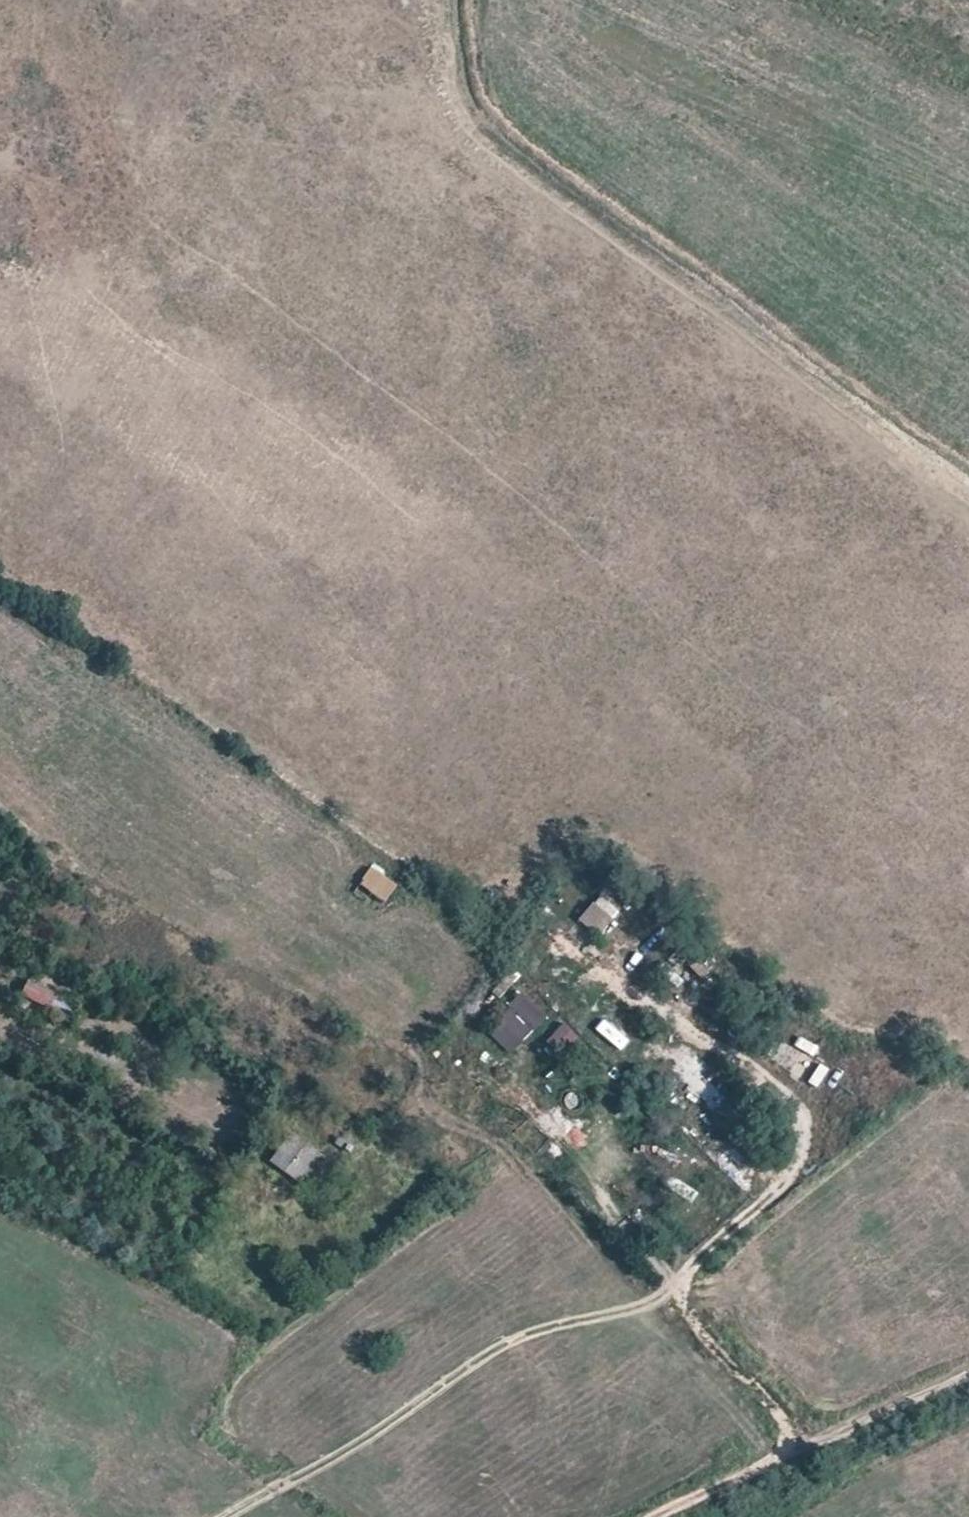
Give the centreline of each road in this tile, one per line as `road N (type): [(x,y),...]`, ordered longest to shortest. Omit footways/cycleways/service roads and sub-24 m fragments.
road 1 (track): [(659,1516),(968,1378)]

